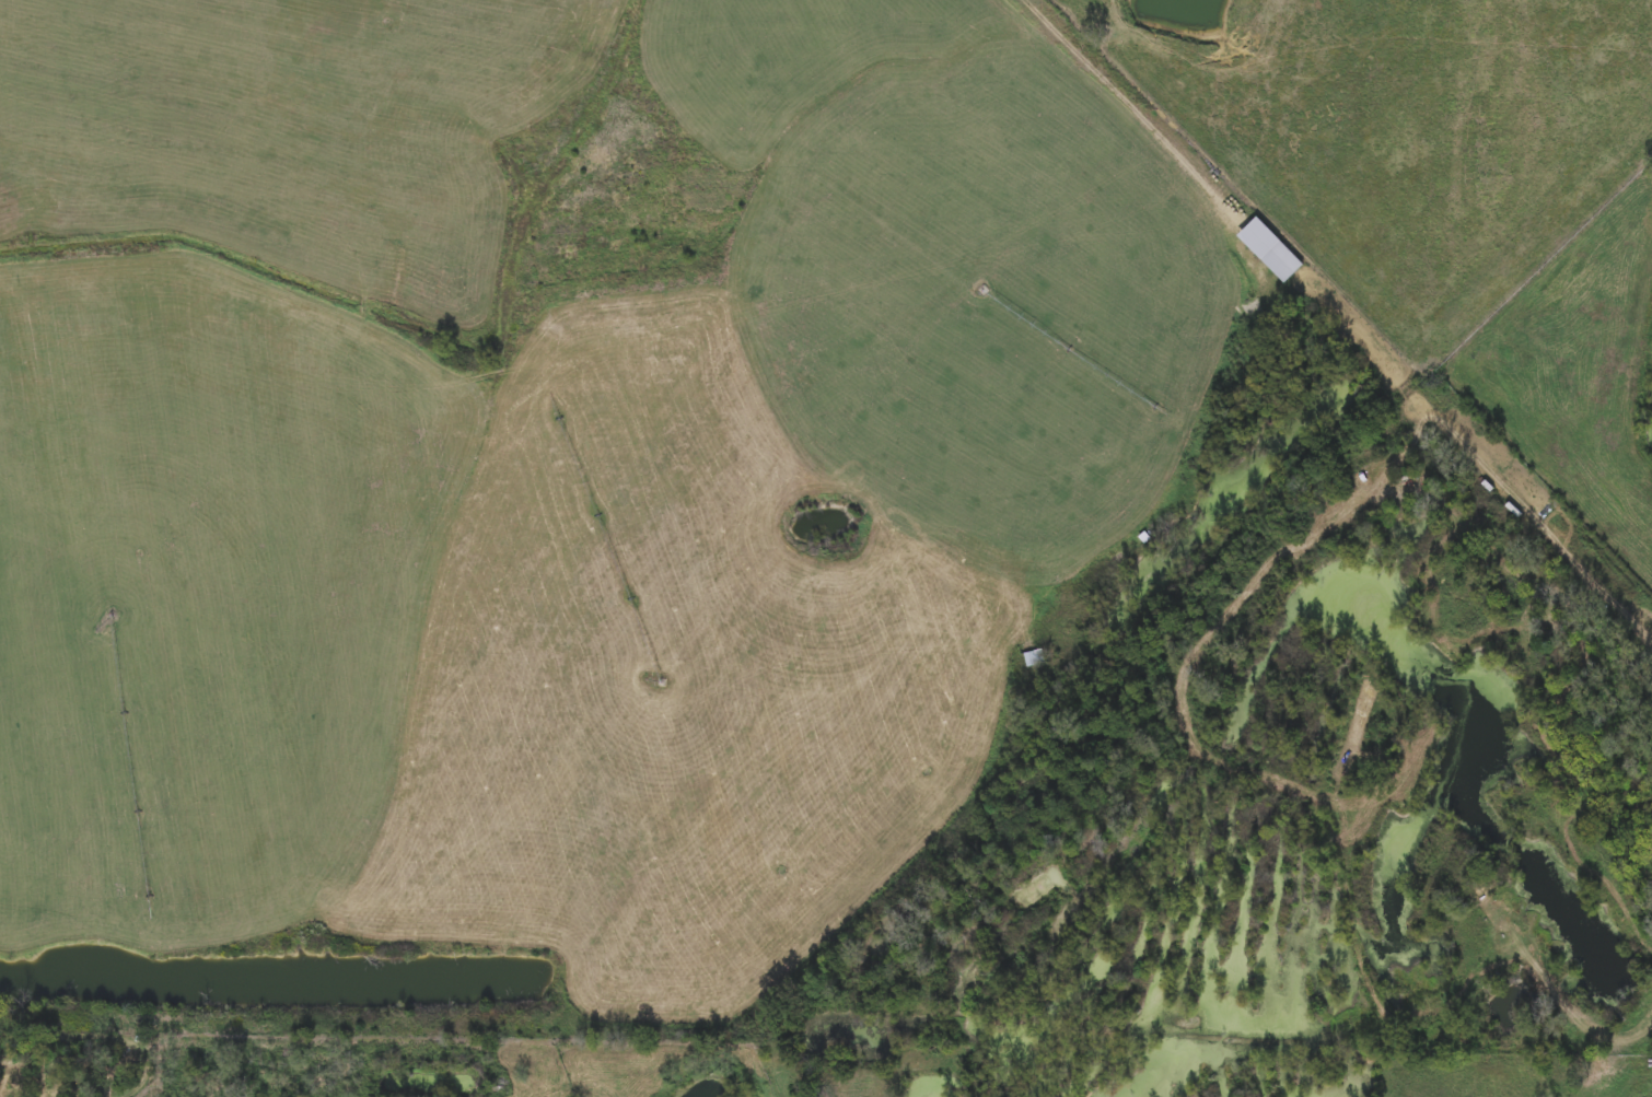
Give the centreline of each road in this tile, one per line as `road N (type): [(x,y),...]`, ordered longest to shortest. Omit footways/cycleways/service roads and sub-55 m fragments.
road 1 (residential): [(1230,227),(1264,284),(1228,381),(1115,551)]
road 2 (residential): [(1029,0),(1215,190),(1230,227)]
road 3 (residential): [(1461,424),(1651,635)]

